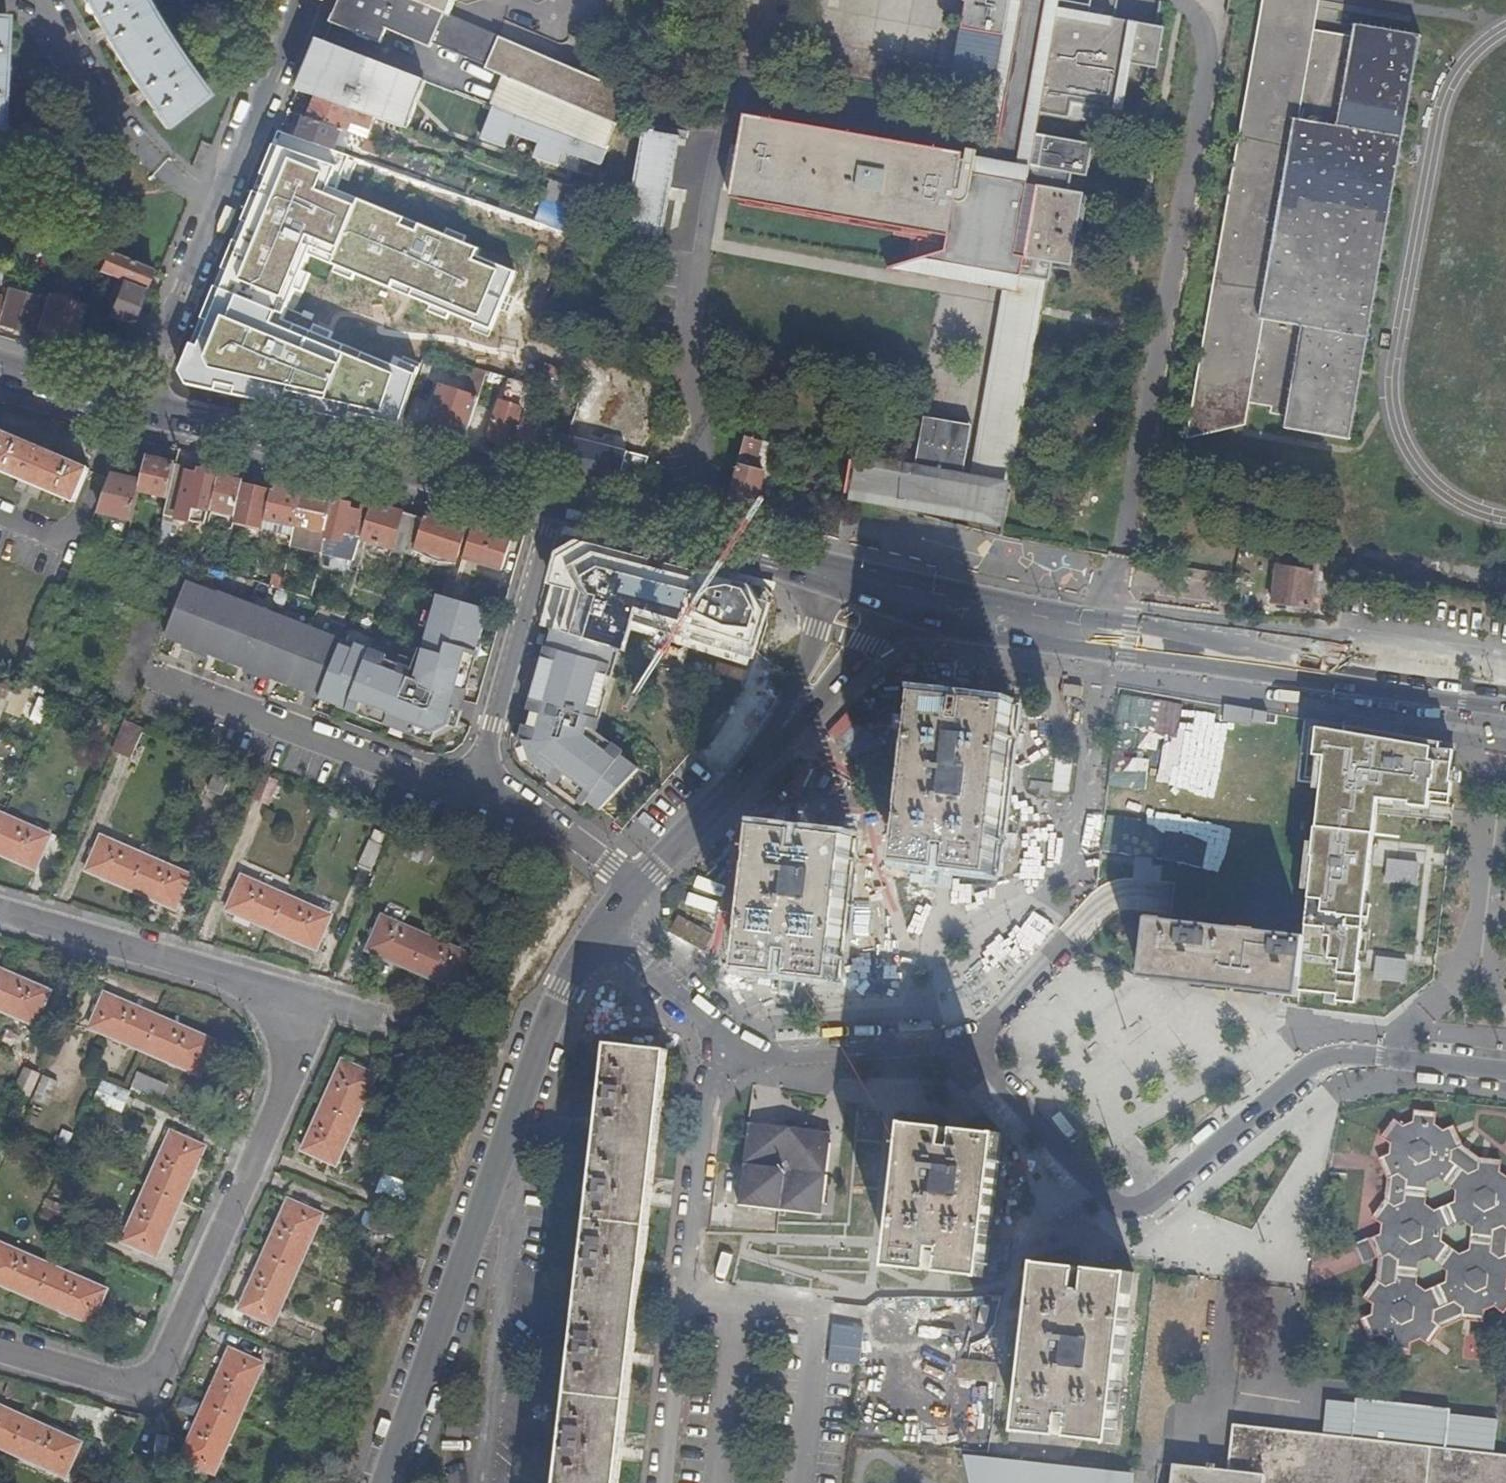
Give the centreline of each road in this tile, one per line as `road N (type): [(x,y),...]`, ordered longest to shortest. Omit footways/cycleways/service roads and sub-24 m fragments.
road 1 (residential): [(972,1042),(1024,1111),(1115,1204),(1134,1208),(1317,1061),(1346,1055),(1505,1073)]
road 2 (tertiary): [(380,1482),(551,1008),(604,939)]
road 3 (residential): [(0,1353),(132,1392),(159,1367),(297,1060),(286,996)]
road 4 (residential): [(666,1482),(712,1087),(725,1051)]
road 5 (secondary): [(138,410),(554,503)]
road 6 (secondary): [(939,627),(1120,656),(1326,674)]
road 7 (residential): [(149,680),(477,796)]
road 8 (residential): [(554,503),(477,796)]
road 9 (residential): [(286,996),(0,909)]
road 10 (secondary): [(1124,623),(859,571)]
road 11 (tertiary): [(1124,623),(1064,630),(864,587)]
road 12 (residential): [(972,1042),(1112,896),(1166,895)]
road 13 (residential): [(215,211),(145,153),(100,100),(56,24)]
road 14 (residential): [(725,1051),(972,1042)]
road 15 (residential): [(305,0),(215,211)]
road 16 (residential): [(215,211),(138,410)]
road 17 (tertiary): [(640,885),(783,730)]
road 18 (secondary): [(1326,674),(1124,623)]
road 19 (secondary): [(859,571),(658,529)]
road 20 (residential): [(477,796),(640,885)]
road 21 (secondary): [(1326,674),(1505,698)]
road 22 (residential): [(725,1051),(690,1000),(604,939)]
road 23 (secondary): [(658,529),(797,578)]
road 24 (secondary): [(0,384),(138,410)]

